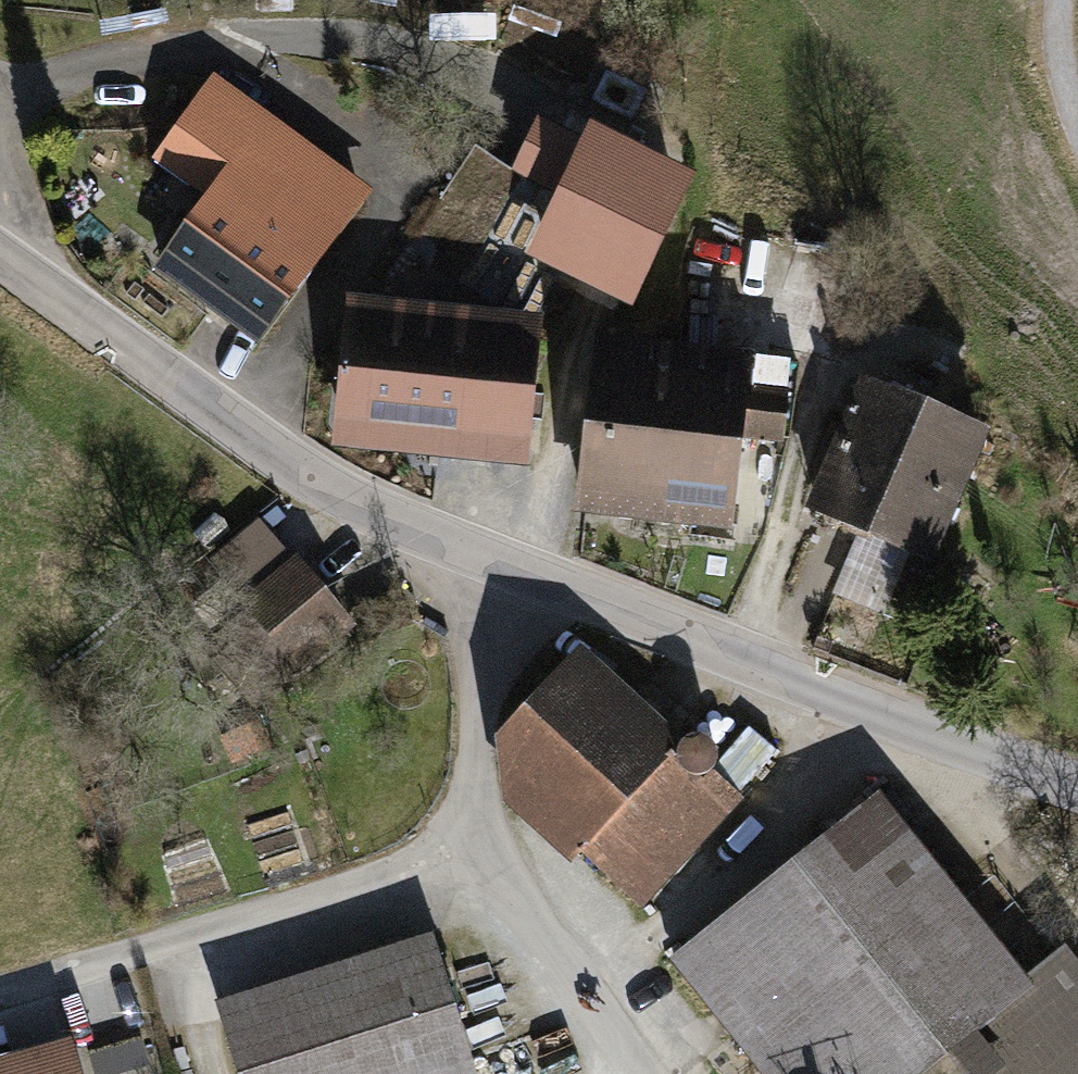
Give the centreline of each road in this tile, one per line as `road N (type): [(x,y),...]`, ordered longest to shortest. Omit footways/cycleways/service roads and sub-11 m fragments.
road 1 (unclassified): [(502,563),(1077,787)]
road 2 (unclassified): [(3,254),(298,463),(502,563)]
road 3 (residential): [(643,1073),(526,915),(482,830),(475,757),(502,563)]
road 4 (track): [(0,997),(490,853)]

